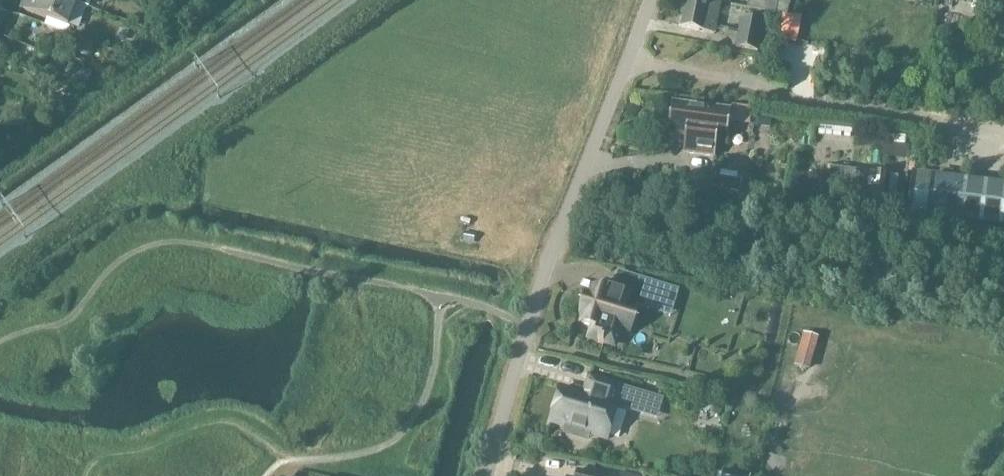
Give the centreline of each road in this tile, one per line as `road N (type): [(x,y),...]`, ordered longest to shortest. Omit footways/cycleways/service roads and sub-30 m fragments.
road 1 (residential): [(487,475),(551,261),(651,0)]

